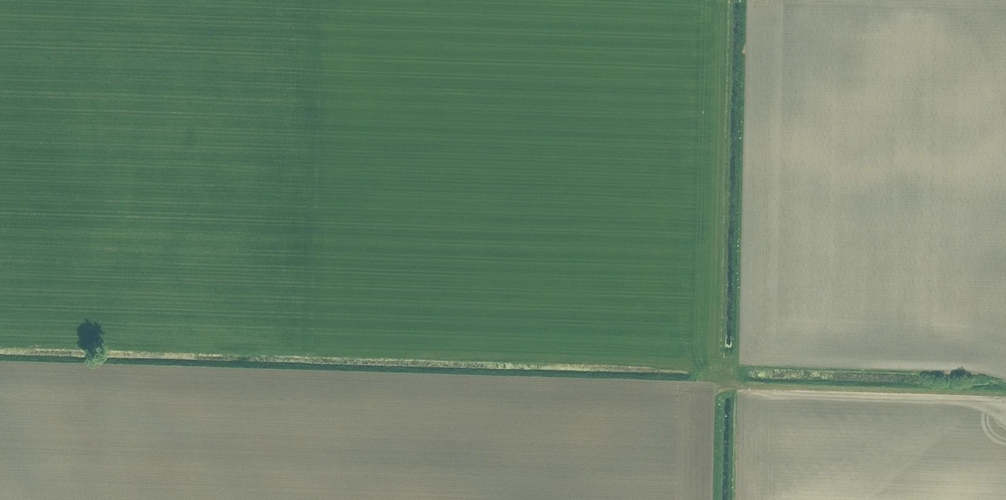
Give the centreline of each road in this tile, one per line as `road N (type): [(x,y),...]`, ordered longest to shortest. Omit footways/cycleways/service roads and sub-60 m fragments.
road 1 (track): [(746,0),(742,331),(739,360),(724,378),(1005,395)]

